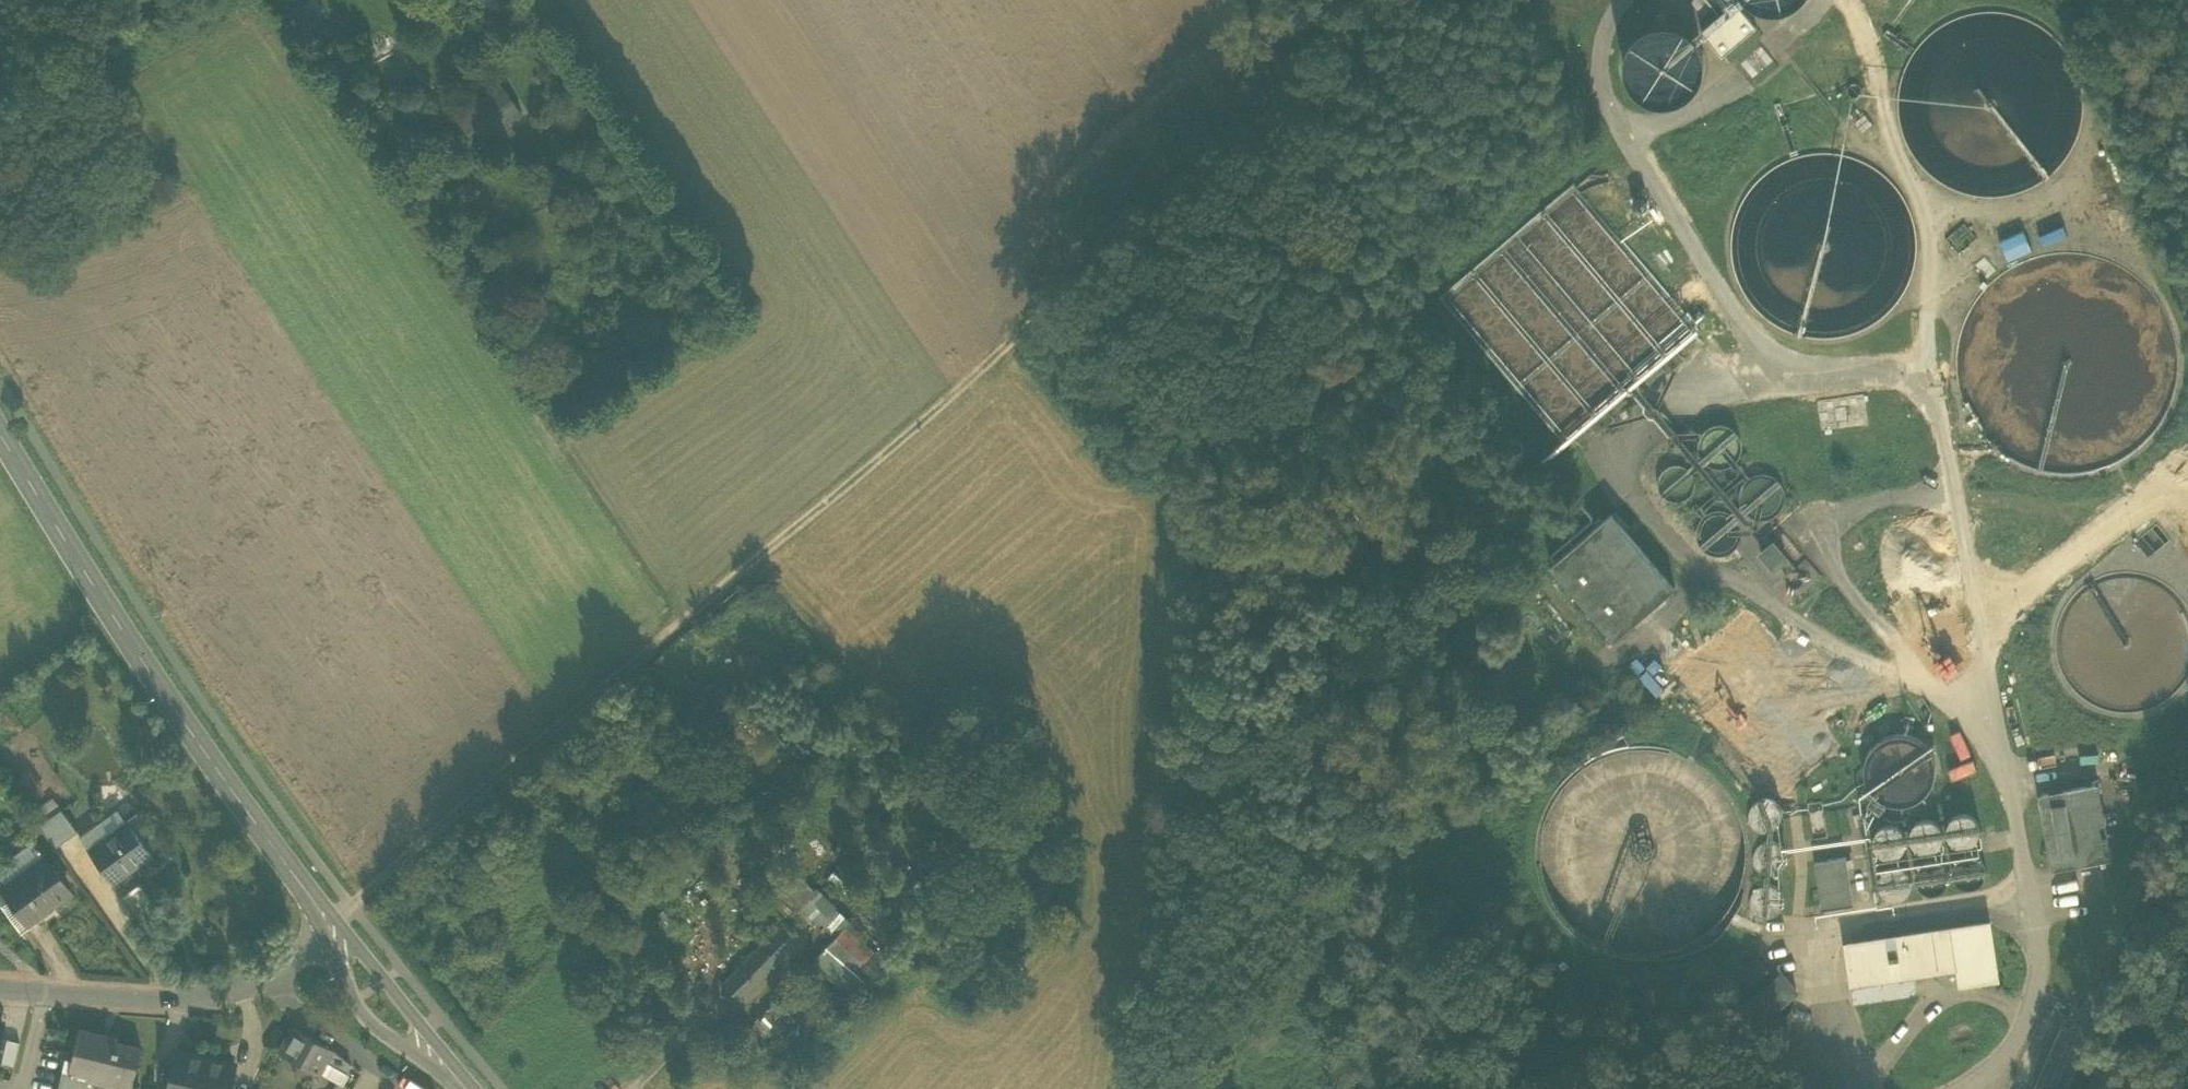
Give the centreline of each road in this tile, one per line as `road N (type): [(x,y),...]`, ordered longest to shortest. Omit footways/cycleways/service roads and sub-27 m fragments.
road 1 (track): [(329,927),(1404,0)]
road 2 (tertiary): [(0,432),(89,580),(329,927)]
road 3 (residential): [(0,988),(183,998),(226,990),(301,954),(329,927)]
road 4 (tertiary): [(329,927),(341,974),(376,1026),(466,1088)]
road 5 (tertiary): [(467,1088),(384,979),(329,927)]

